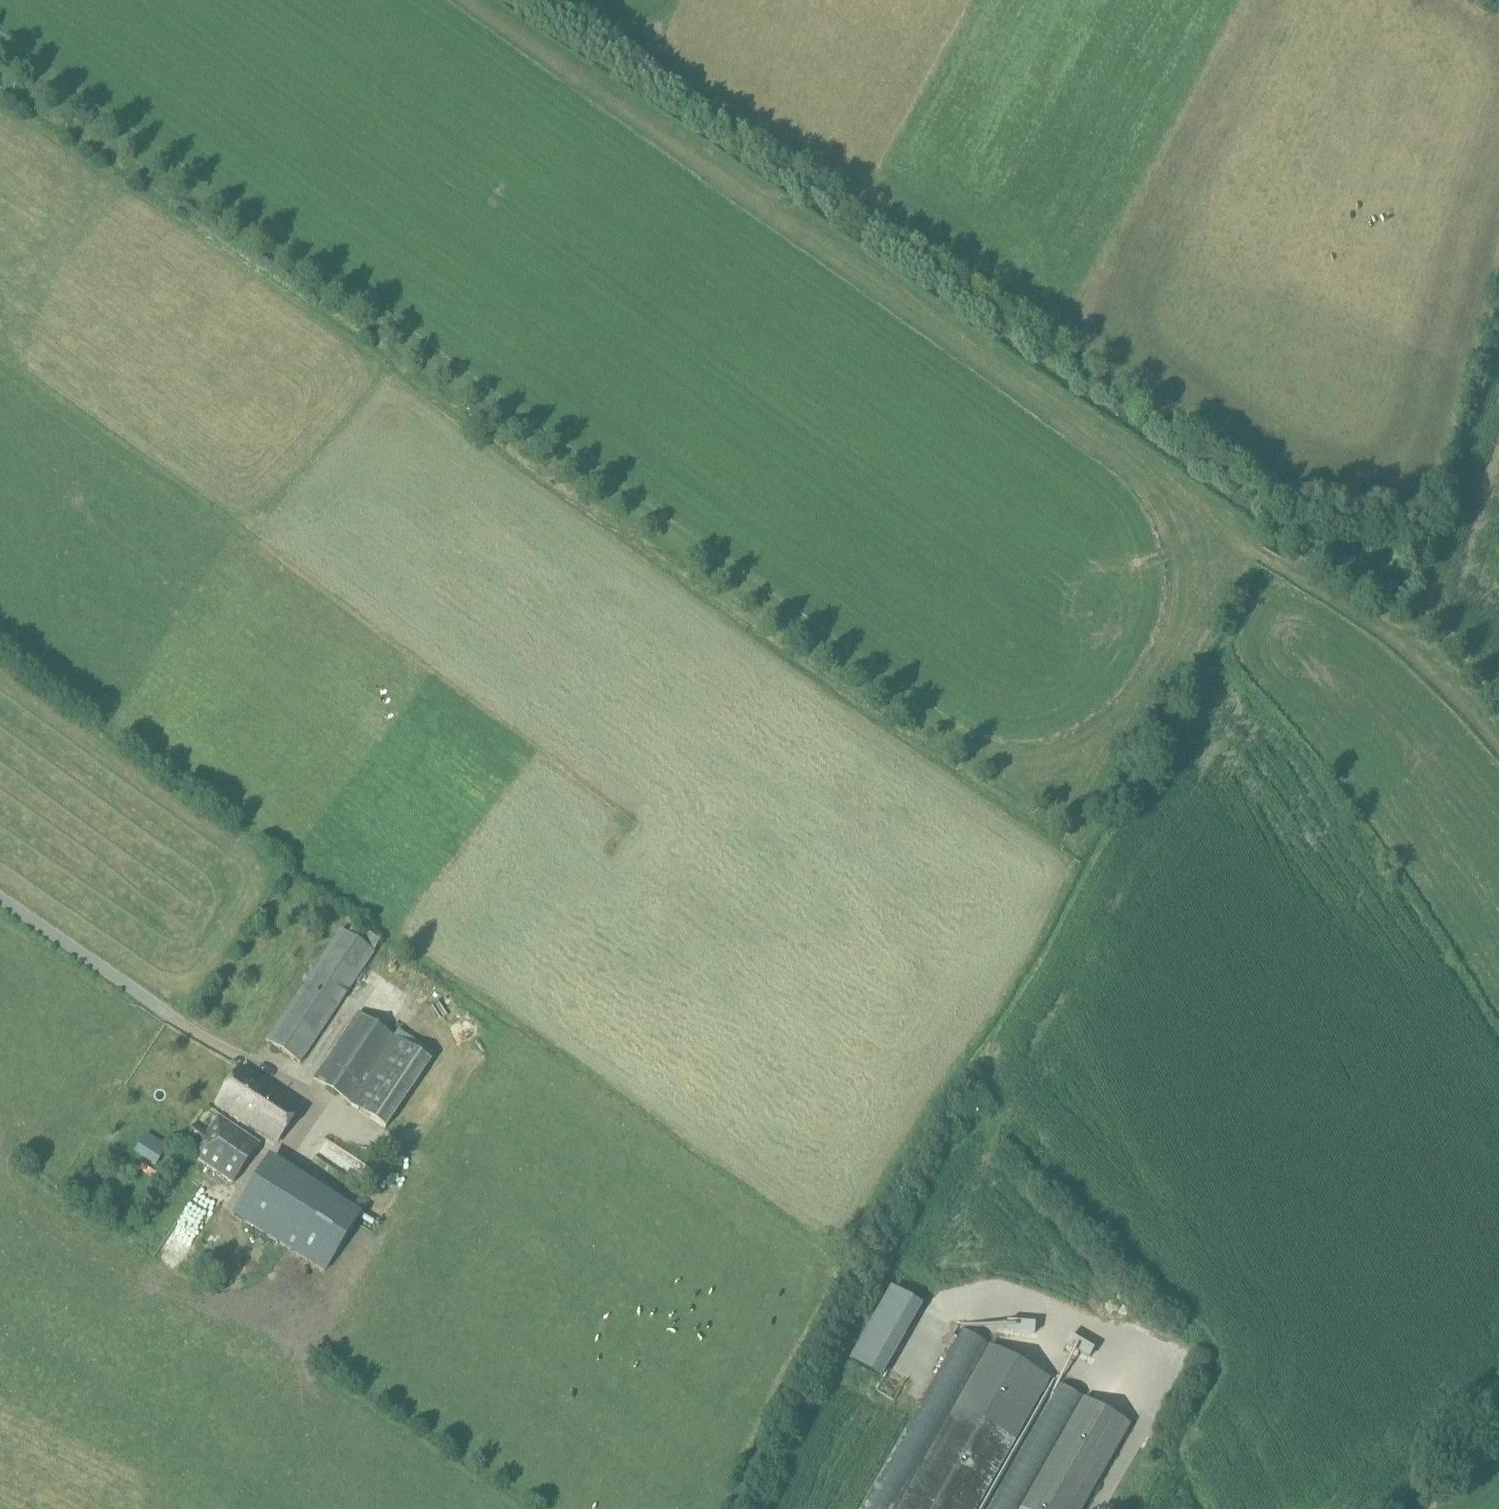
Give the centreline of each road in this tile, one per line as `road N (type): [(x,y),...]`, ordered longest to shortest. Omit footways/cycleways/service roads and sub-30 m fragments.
road 1 (track): [(1498,749),(1396,636),(1266,557),(466,0)]

